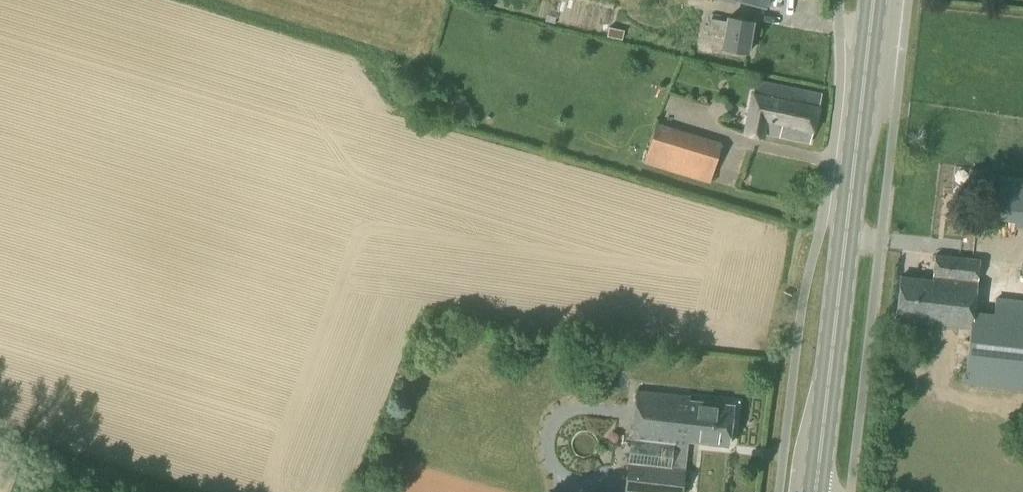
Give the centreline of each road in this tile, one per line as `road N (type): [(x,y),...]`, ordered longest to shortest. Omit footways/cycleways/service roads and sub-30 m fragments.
road 1 (primary): [(817,491),(873,0)]

